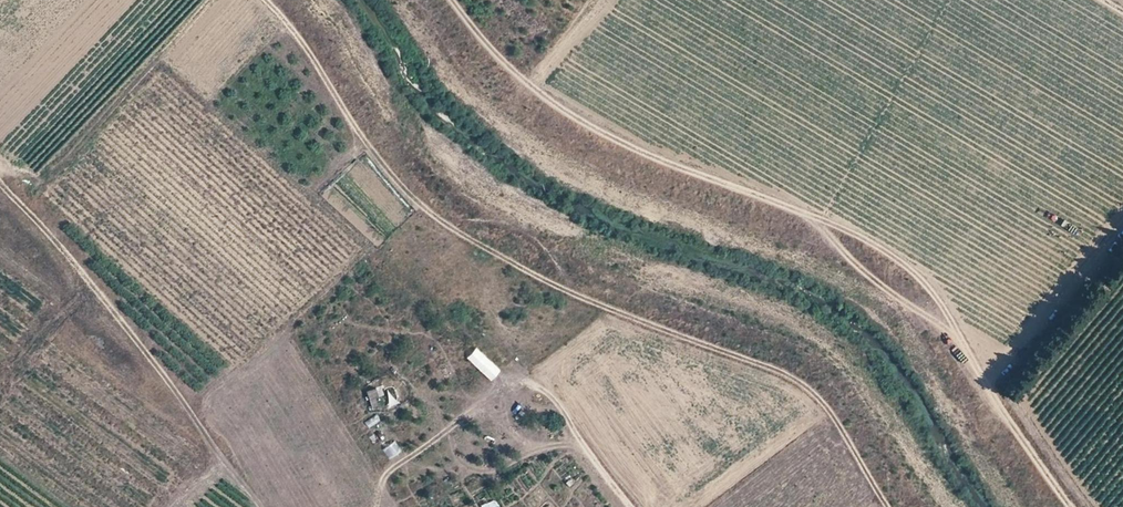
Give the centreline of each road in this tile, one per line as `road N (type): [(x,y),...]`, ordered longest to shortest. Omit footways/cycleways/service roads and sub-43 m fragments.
road 1 (track): [(390,0),(454,85),(528,144),(686,225),(810,264),(871,295),(899,325),(1018,506)]
road 2 (track): [(319,0),(384,102),(501,199),(664,279),(798,328),(838,360),(950,506)]

